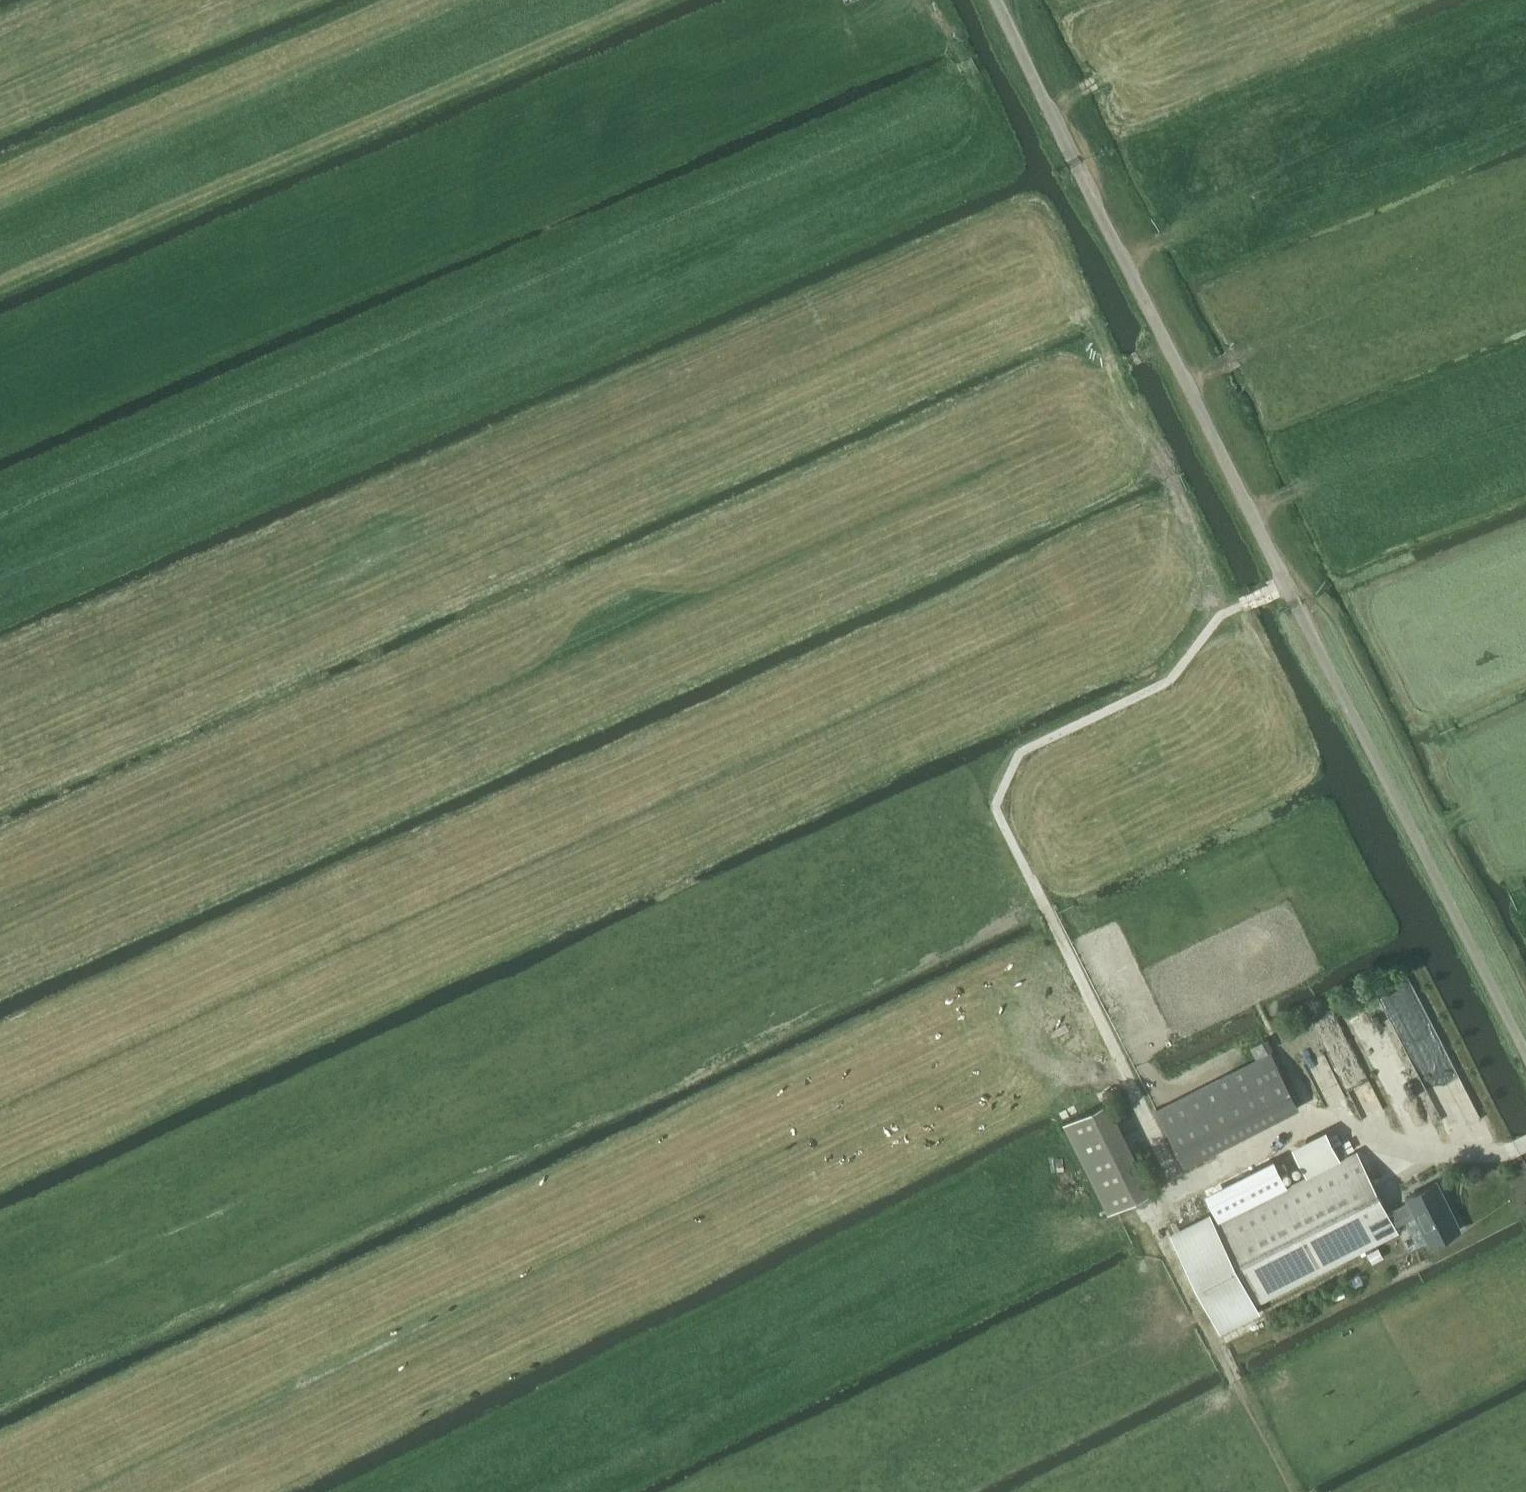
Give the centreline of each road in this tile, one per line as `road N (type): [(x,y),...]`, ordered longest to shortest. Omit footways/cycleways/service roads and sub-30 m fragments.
road 1 (unclassified): [(1525,1053),(997,0)]

